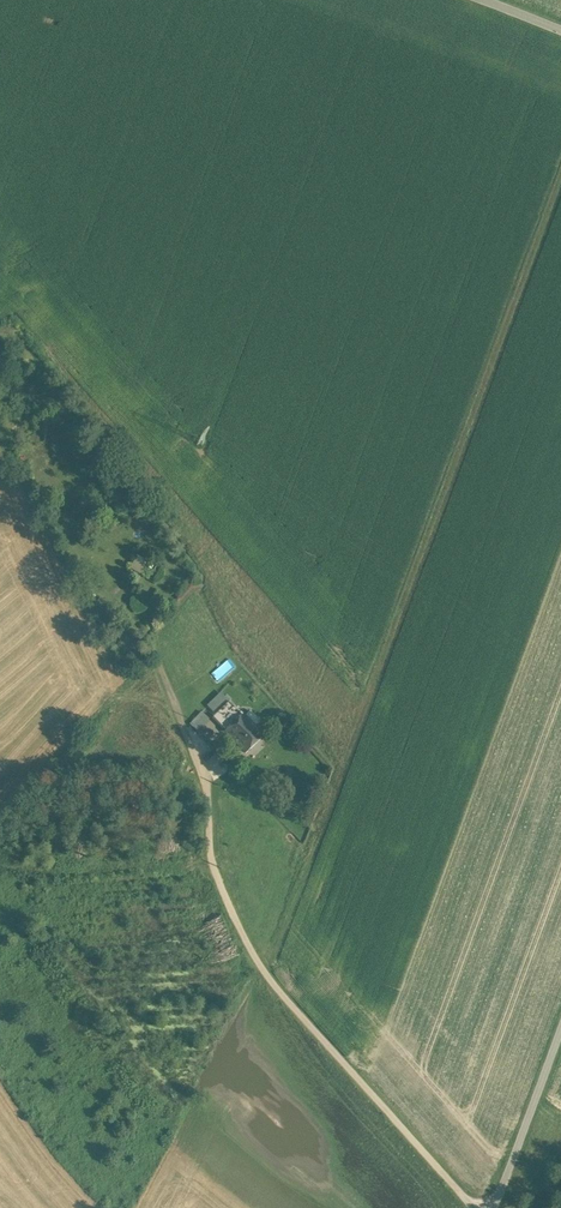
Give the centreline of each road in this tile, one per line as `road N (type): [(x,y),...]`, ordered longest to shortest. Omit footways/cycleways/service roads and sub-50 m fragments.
road 1 (track): [(480,1207),(257,966),(210,856),(213,802),(153,647)]
road 2 (unclassified): [(496,1207),(560,1032)]

